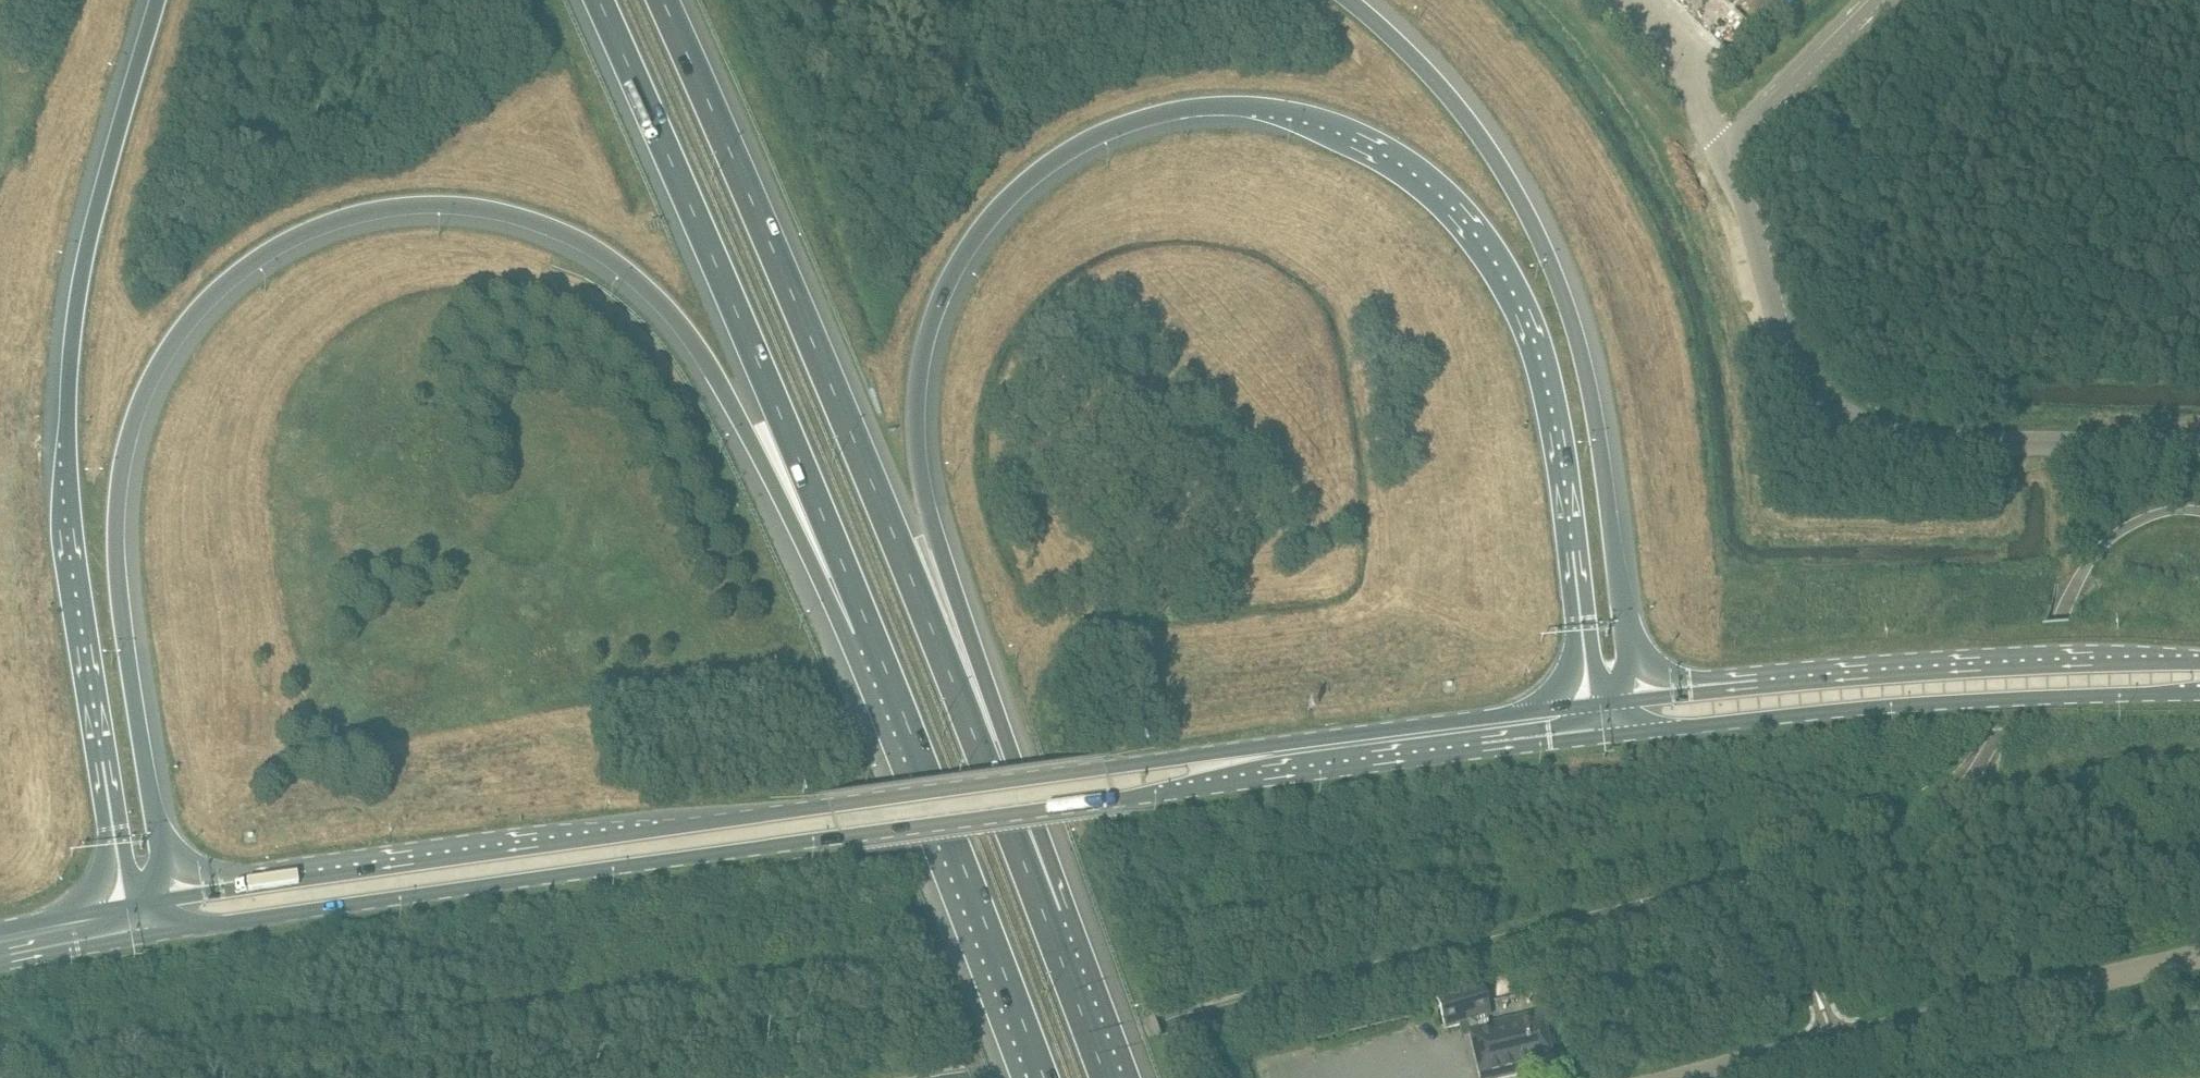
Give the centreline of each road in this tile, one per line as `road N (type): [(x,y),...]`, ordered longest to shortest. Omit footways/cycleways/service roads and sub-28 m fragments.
road 1 (motorway): [(1045,917),(996,705),(933,525),(918,396),(933,319),(970,242),(1031,175),(1111,127),(1193,106),(1305,112),(1370,134),(1419,163),(1469,210),(1529,307),(1549,364),(1596,718)]
road 2 (motorway): [(170,917),(118,563),(123,460),(151,378),(180,331),(243,267),(296,234),(366,210),(441,203),(524,216),(605,252),(690,335),(778,499),(867,622)]
road 3 (primary): [(170,917),(231,923),(1112,799),(1177,788),(1244,760)]
road 4 (primary): [(1244,760),(1100,766),(223,891),(170,917)]
road 5 (motorway): [(1045,917),(913,581),(661,0)]
road 6 (motorway): [(158,0),(96,202),(70,378),(75,512),(135,922)]
road 7 (unclassified): [(2199,449),(1914,444),(1866,430),(1817,400),(1780,332),(1732,150),(1735,116),(1747,97),(1841,0)]
road 8 (motorway): [(1640,712),(1608,493),(1562,291),(1492,154),(1441,85),(1349,0)]
road 9 (motorway): [(599,0),(867,622)]
road 10 (primary): [(2199,668),(2047,667),(1810,682),(1690,693),(1640,712)]
road 11 (primary): [(1640,712),(1694,724),(2199,687)]
road 12 (unclassified): [(1671,1077),(2199,952)]
road 13 (motorway): [(867,622),(1042,1077)]
road 14 (primary): [(1244,760),(1596,718)]
road 15 (motorway): [(1106,1077),(1045,917)]
road 16 (primary): [(0,947),(135,922)]

